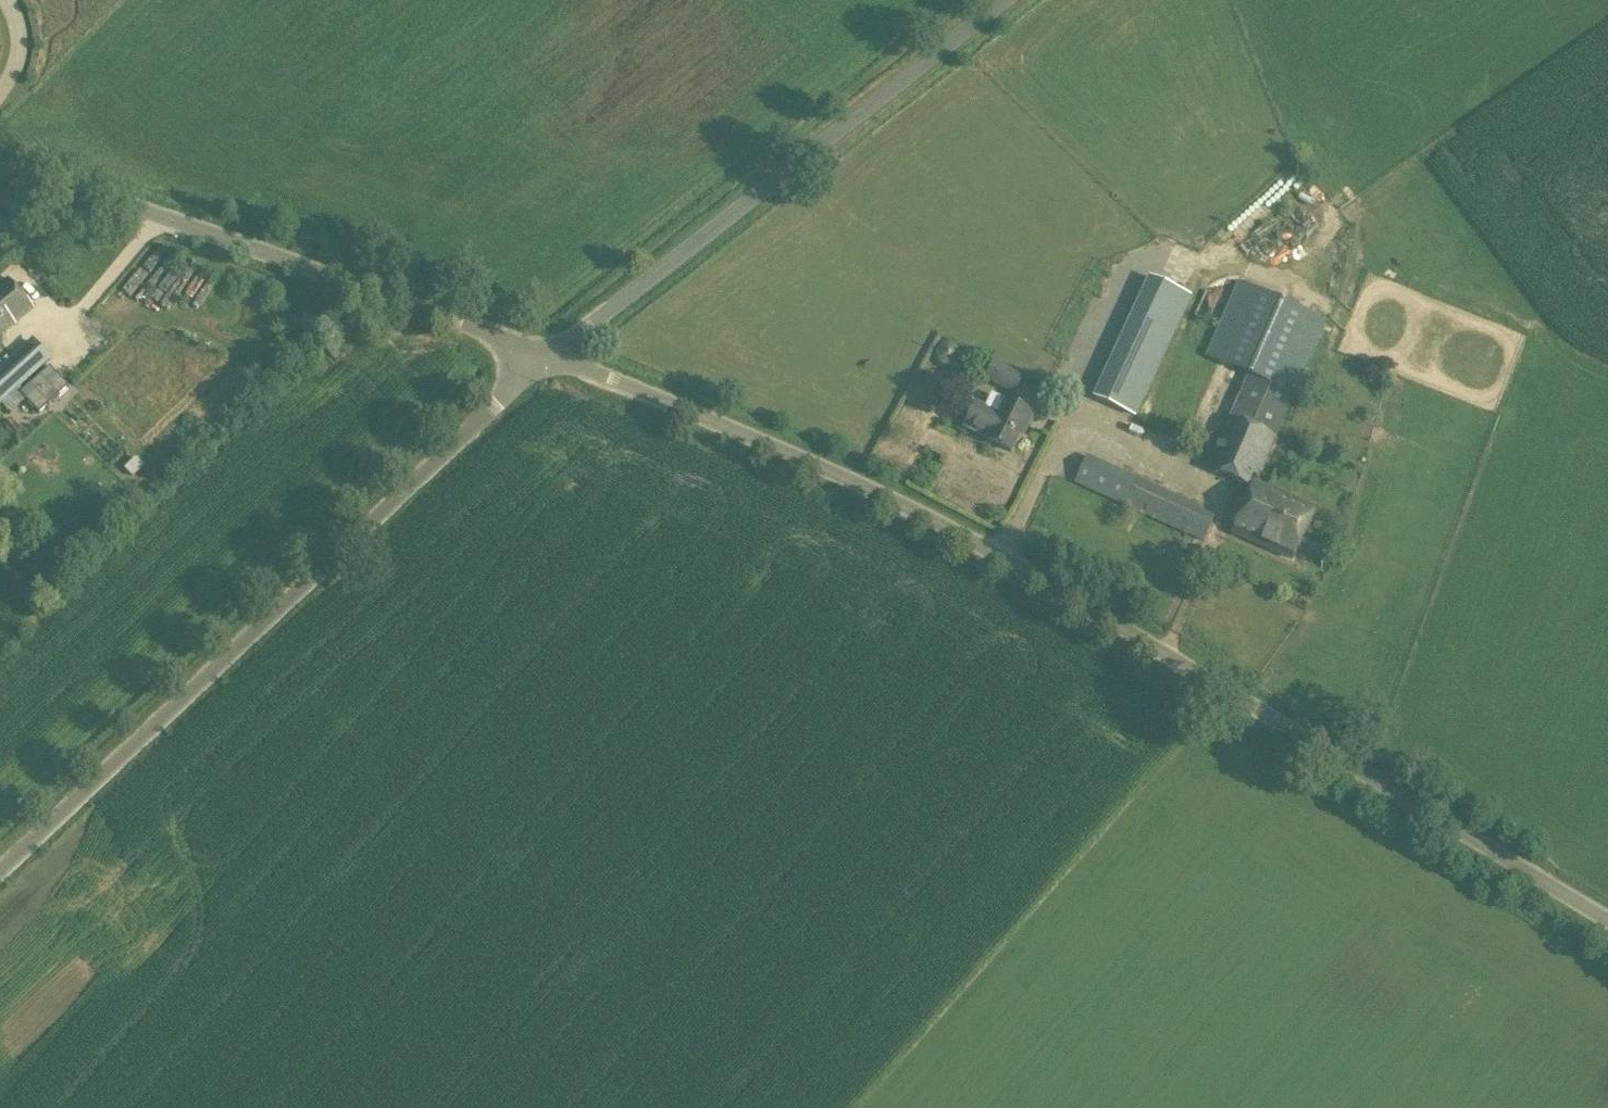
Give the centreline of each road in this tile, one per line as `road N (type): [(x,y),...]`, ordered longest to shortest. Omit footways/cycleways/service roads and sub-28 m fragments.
road 1 (unclassified): [(1607,914),(989,545),(837,471),(552,350)]
road 2 (unclassified): [(0,866),(552,350)]
road 3 (unclassified): [(0,165),(143,202),(552,350)]
road 4 (unclassified): [(552,350),(995,0)]

